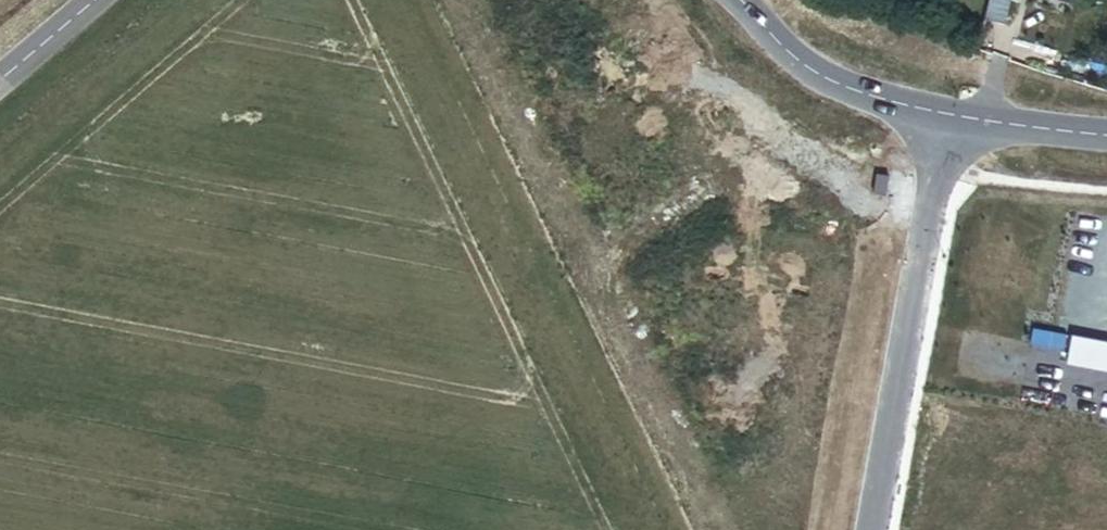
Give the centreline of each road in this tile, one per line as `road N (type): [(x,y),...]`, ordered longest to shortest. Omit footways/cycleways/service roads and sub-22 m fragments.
road 1 (unclassified): [(923,113),(930,136),(925,217),(876,529)]
road 2 (unclassified): [(744,0),(824,79),(923,113)]
road 3 (unclassified): [(923,113),(1106,136)]
road 4 (unclassified): [(0,79),(96,0)]

